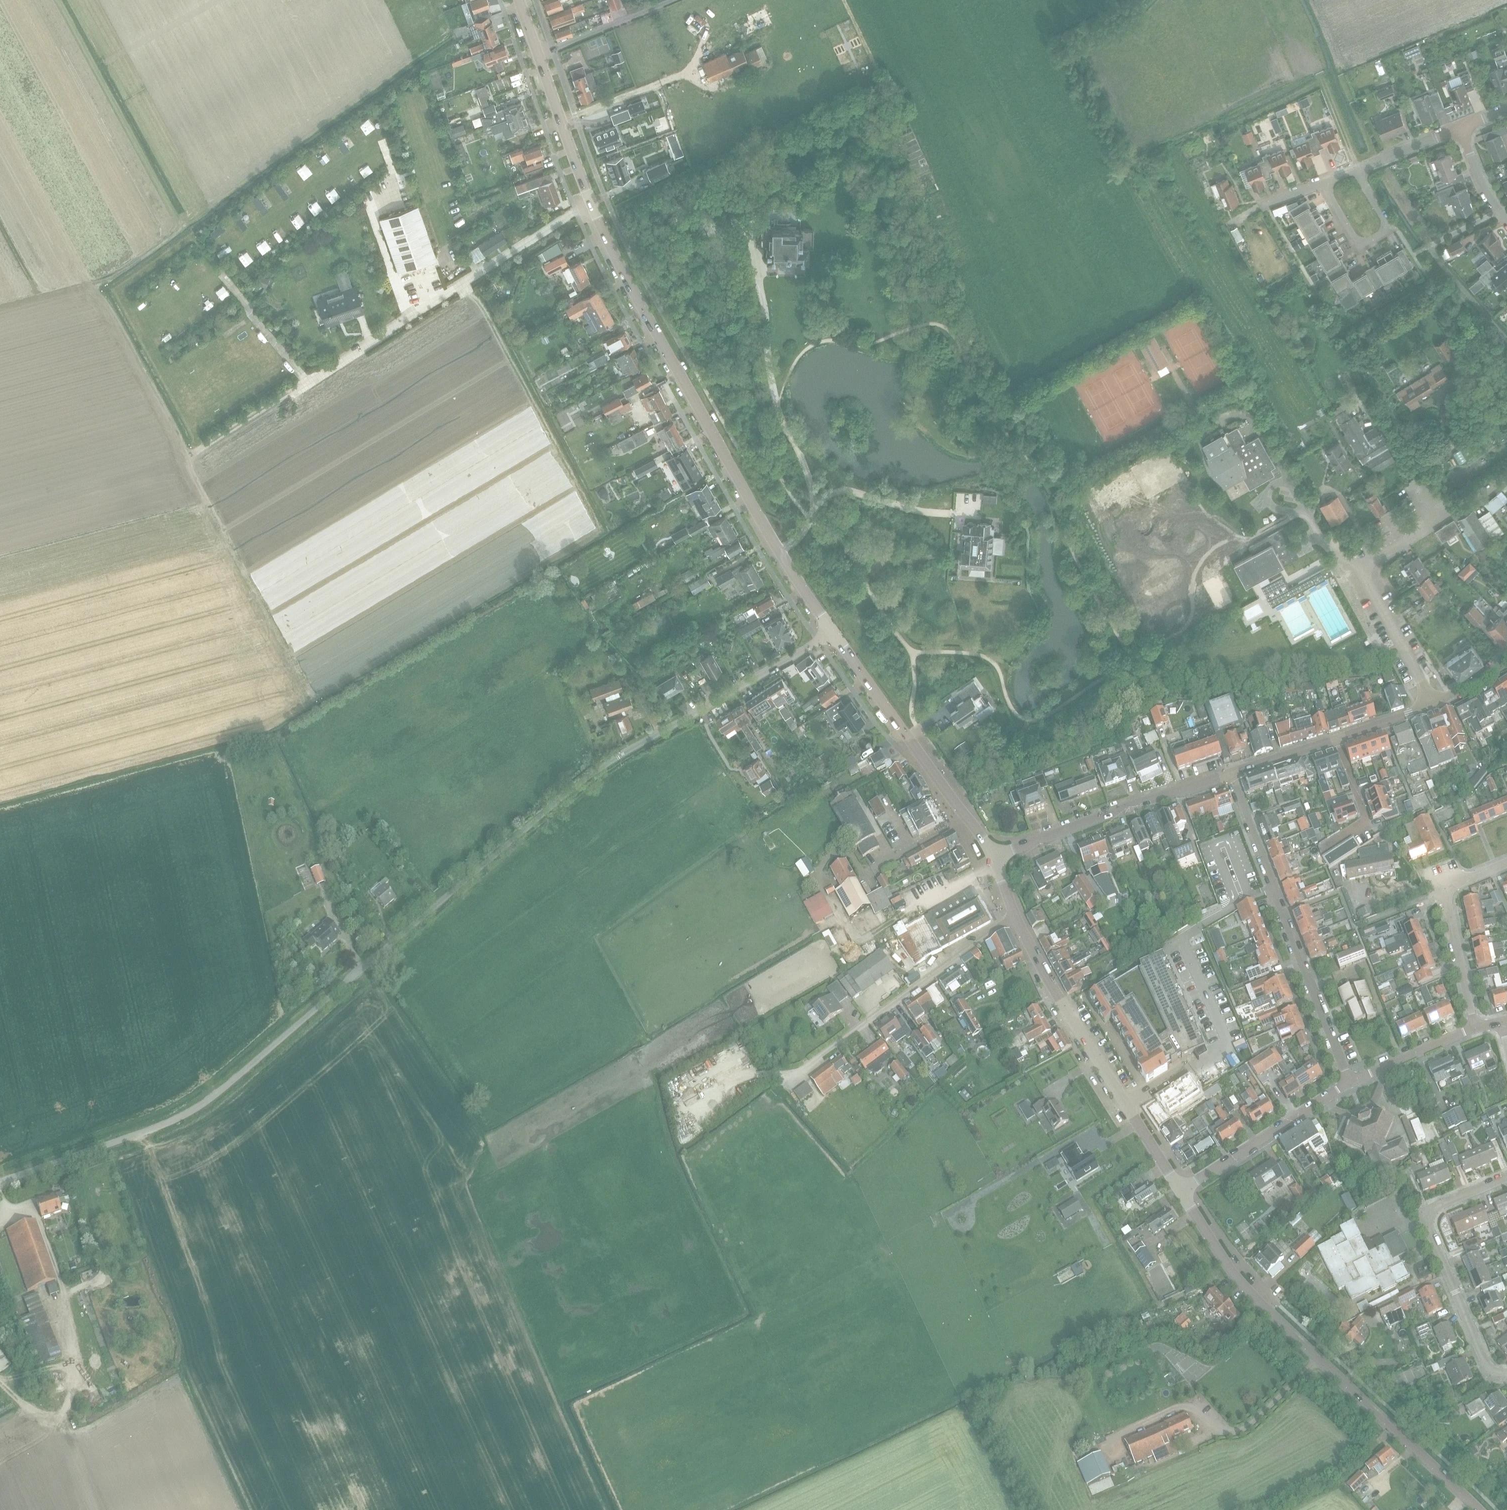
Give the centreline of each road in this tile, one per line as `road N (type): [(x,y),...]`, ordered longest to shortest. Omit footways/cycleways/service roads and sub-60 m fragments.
road 1 (unclassified): [(0,1182),(153,1128),(219,1092),(616,755)]
road 2 (tertiary): [(832,632),(774,542),(589,202)]
road 3 (residential): [(194,452),(589,202)]
road 4 (tertiary): [(1480,1509),(1254,1296),(1181,1191)]
road 5 (residential): [(1350,1081),(1230,774)]
road 6 (tertiary): [(1181,1191),(1017,919)]
road 7 (residential): [(784,1081),(1017,919)]
road 8 (tertiary): [(995,857),(832,632)]
road 9 (residential): [(1506,1374),(1487,1366),(1427,1221),(1439,1205),(1506,1176)]
road 10 (residential): [(1433,703),(1360,568),(1455,509)]
road 11 (residential): [(995,857),(1230,774)]
road 12 (residential): [(616,755),(818,641)]
road 13 (residential): [(1230,774),(1433,703)]
road 14 (tertiary): [(589,202),(519,0)]
road 15 (residential): [(1475,1027),(1448,891),(1506,863)]
road 16 (residential): [(1181,1191),(1350,1081)]
road 17 (residential): [(1323,181),(1356,240),(1366,243),(1389,228),(1356,169)]
road 18 (unclassified): [(1350,1081),(1475,1027)]

